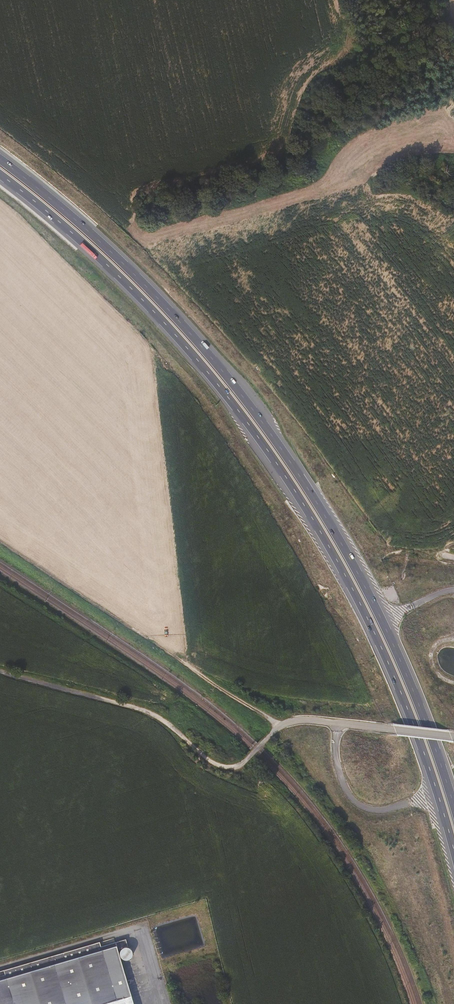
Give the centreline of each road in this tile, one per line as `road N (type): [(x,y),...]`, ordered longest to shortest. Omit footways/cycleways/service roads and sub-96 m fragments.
road 1 (motorway): [(0,175),(139,293),(297,488),(369,613),(453,852)]
road 2 (motorway): [(453,809),(375,601),(306,483),(208,351),(147,285),(70,211),(0,159)]
road 3 (track): [(291,722),(0,532)]
road 4 (track): [(0,671),(153,714),(216,764),(238,764),(251,755)]
road 5 (unclassified): [(251,755),(299,721),(450,736)]

